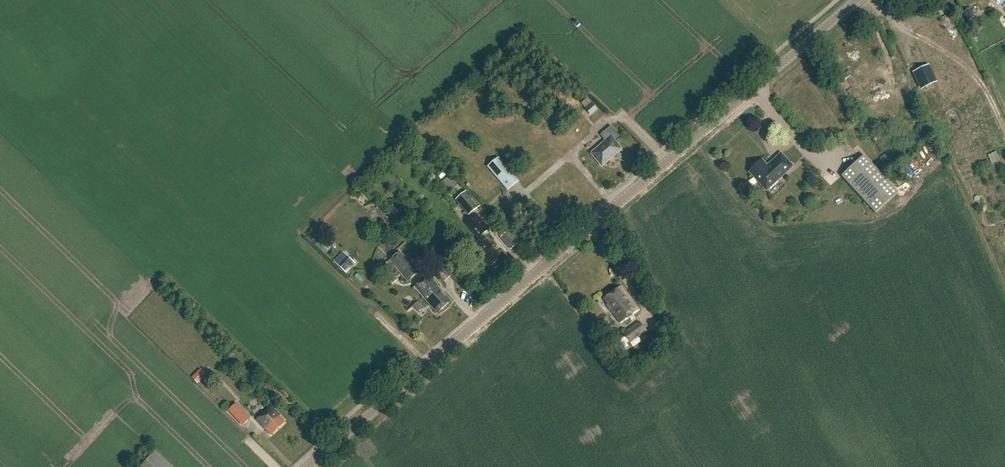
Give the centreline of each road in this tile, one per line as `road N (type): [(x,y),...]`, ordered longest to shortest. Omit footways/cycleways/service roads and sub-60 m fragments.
road 1 (tertiary): [(309,466),(856,0)]

